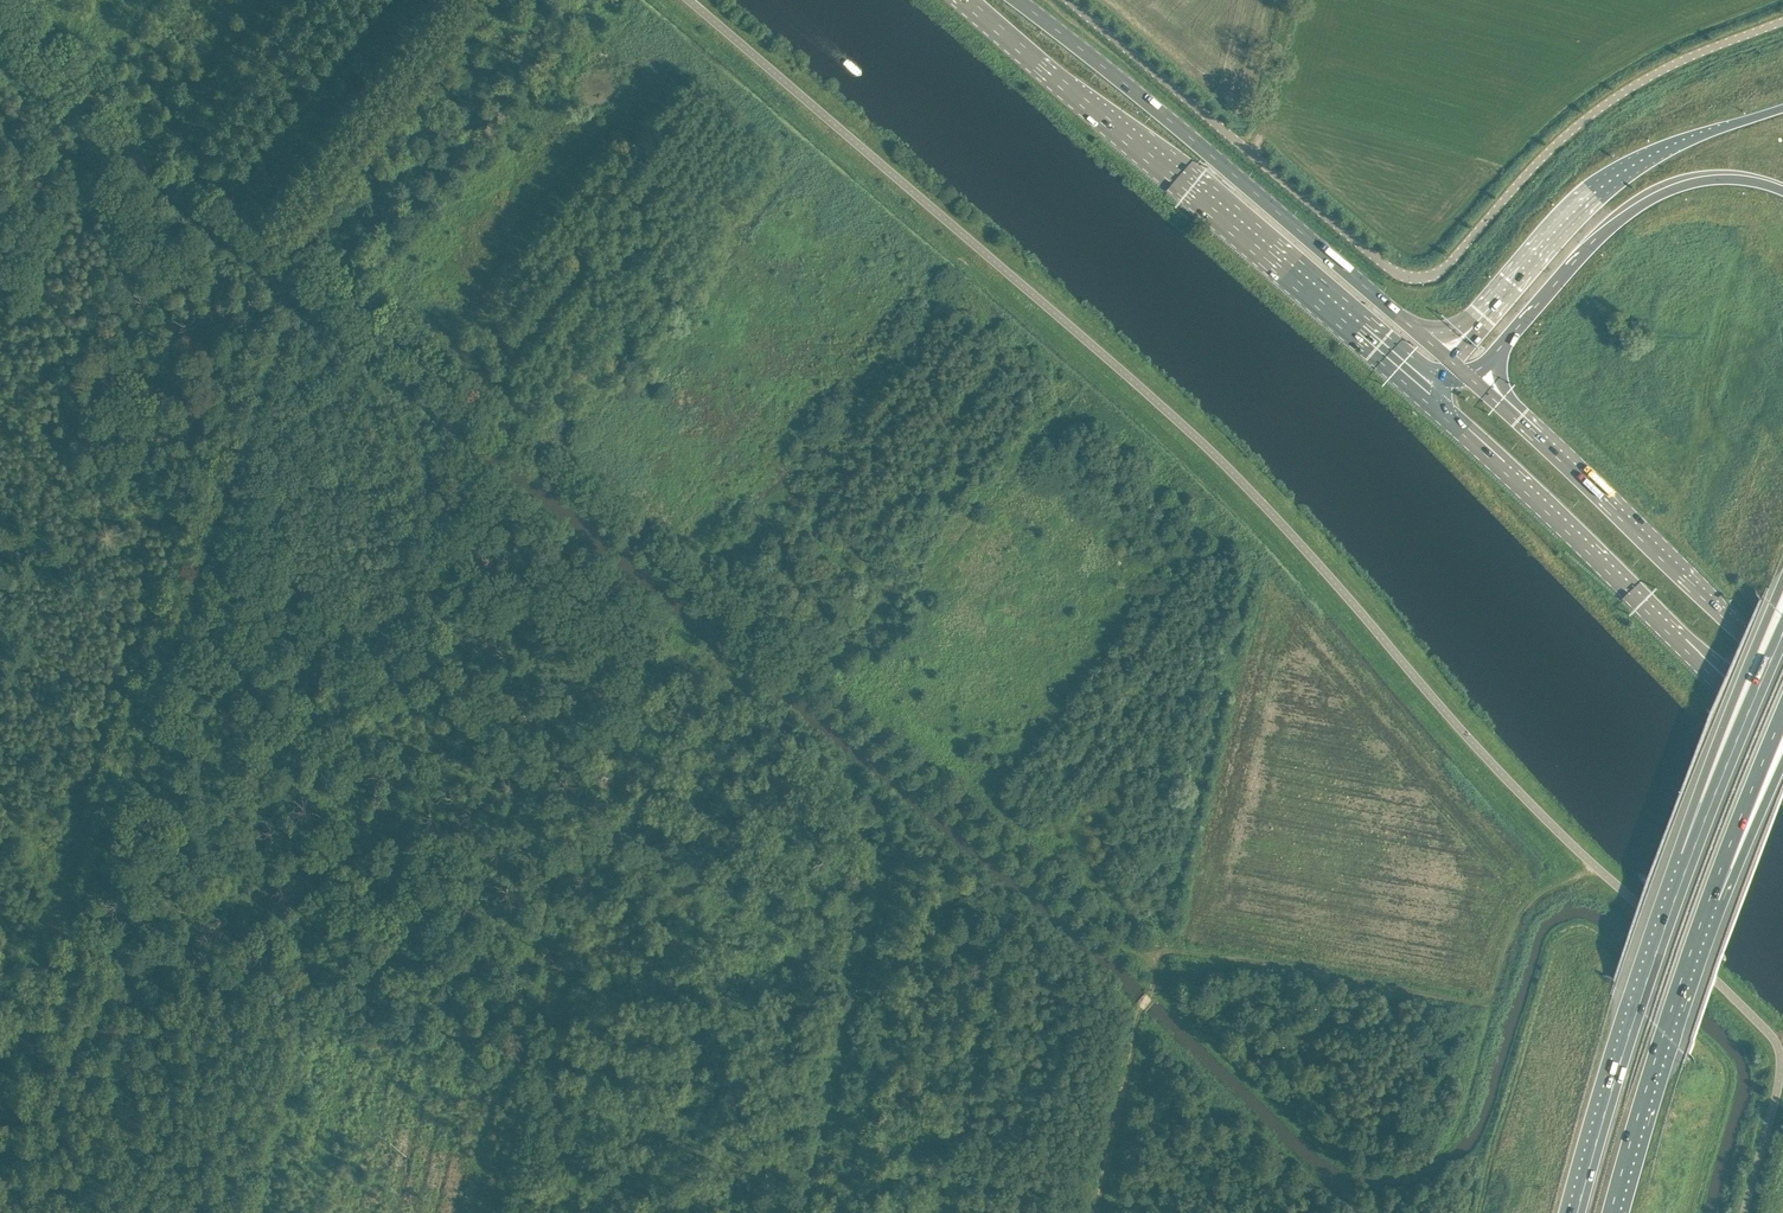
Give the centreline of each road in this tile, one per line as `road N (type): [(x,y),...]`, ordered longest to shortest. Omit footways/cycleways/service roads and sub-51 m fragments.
road 1 (track): [(292,262),(1118,943),(1176,953)]
road 2 (trunk): [(963,0),(1426,399)]
road 3 (track): [(0,1093),(182,548)]
road 4 (trunk): [(1448,357),(1020,0)]
road 5 (track): [(1596,867),(1524,915),(1494,996),(1482,1005),(1176,953)]
road 6 (trunk): [(1426,399),(1782,729)]
road 7 (unclassified): [(1068,0),(1381,262),(1417,277),(1443,268)]
road 8 (unclassified): [(1782,20),(1703,50),(1580,121),(1443,268)]
road 9 (trunk): [(1782,669),(1470,378)]
road 10 (motorway): [(1782,109),(1670,150),(1608,183),(1448,357)]
road 11 (motorway): [(1470,378),(1634,204),(1668,187),(1717,177),(1782,192)]
road 12 (track): [(0,16),(292,262)]
road 13 (motorway): [(1692,854),(1577,1212)]
road 14 (motorway): [(1612,1212),(1712,893)]
road 15 (track): [(182,548),(263,306),(292,262)]
road 16 (motorway): [(1782,580),(1702,786),(1692,854)]
road 17 (track): [(1176,953),(1158,967),(1143,1010),(1099,1212)]
road 18 (motorway): [(1782,636),(1692,854)]
road 19 (motorway): [(1712,893),(1782,717)]
road 20 (motorway): [(1712,893),(1782,763)]

